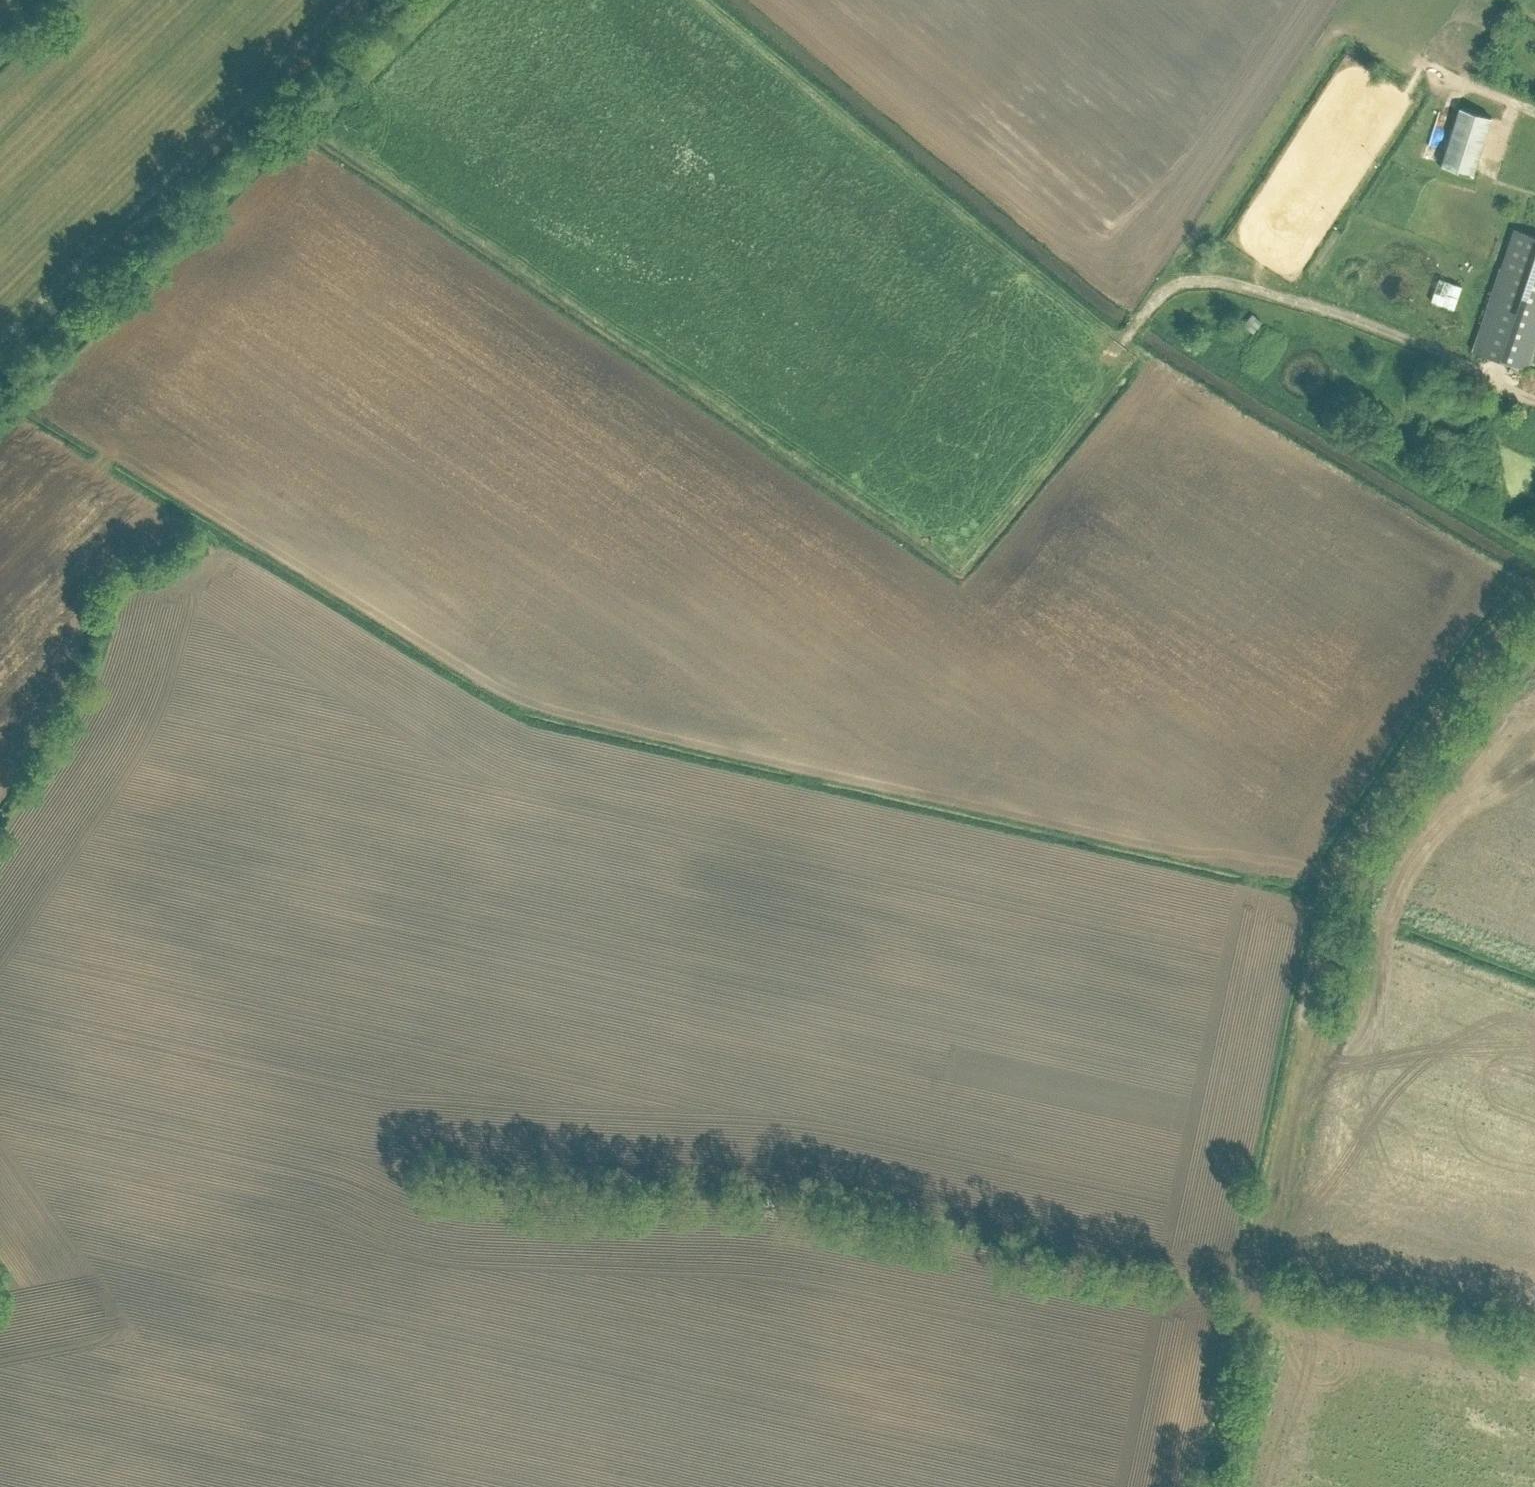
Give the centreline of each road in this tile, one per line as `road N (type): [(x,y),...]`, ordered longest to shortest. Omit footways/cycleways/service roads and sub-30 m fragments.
road 1 (track): [(1534,592),(1373,815),(1339,887),(1225,1437)]

